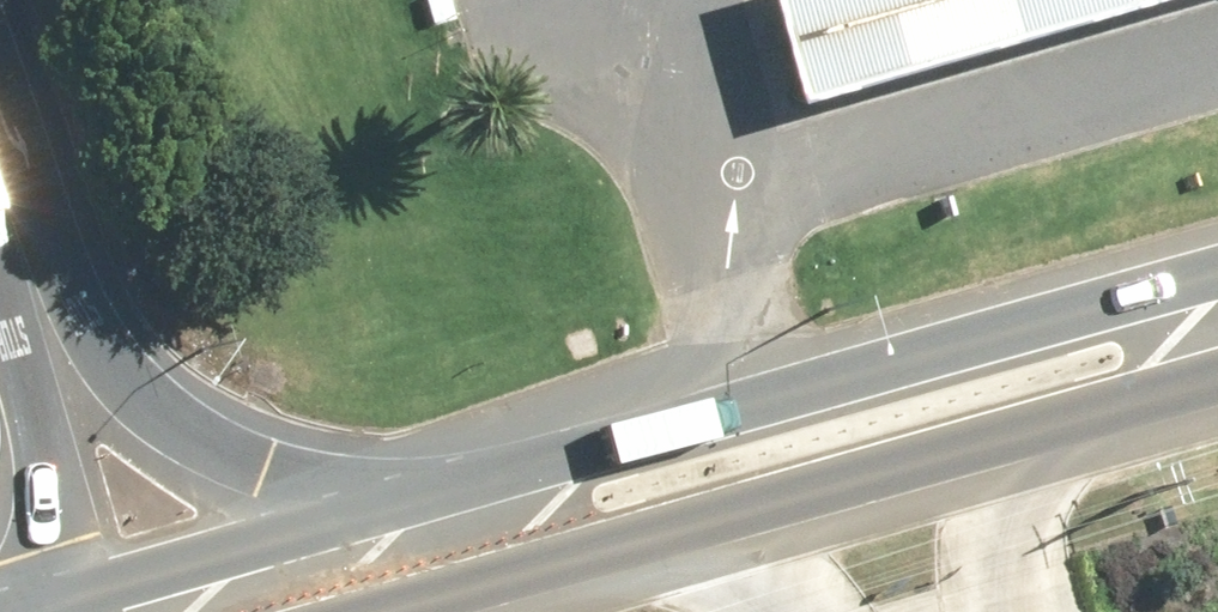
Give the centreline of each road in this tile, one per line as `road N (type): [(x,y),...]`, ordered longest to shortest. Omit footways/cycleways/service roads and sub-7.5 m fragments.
road 1 (primary): [(384,502),(1217,282)]
road 2 (primary): [(1217,376),(704,541),(438,611)]
road 3 (motorway): [(29,265),(124,376),(282,467),(384,502)]
road 4 (motorway): [(29,265),(48,611)]
road 5 (primary): [(110,611),(139,590),(384,502)]

